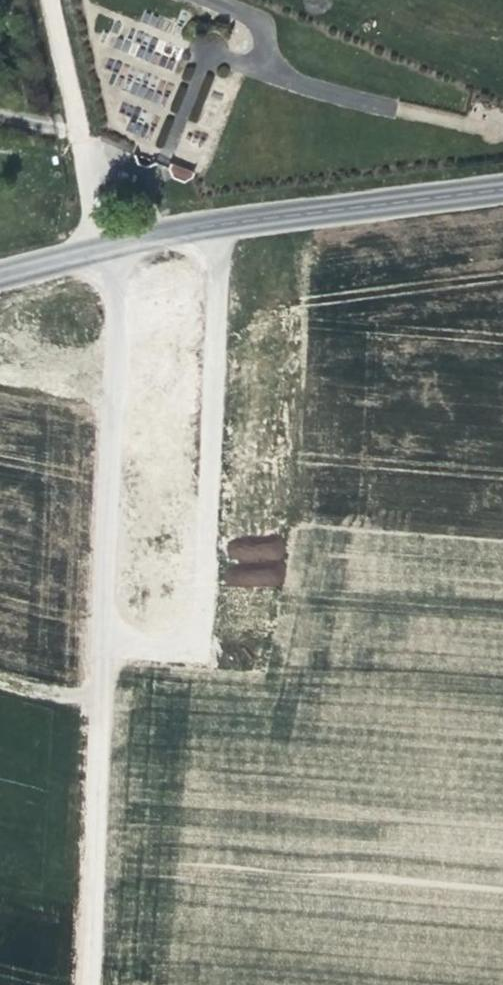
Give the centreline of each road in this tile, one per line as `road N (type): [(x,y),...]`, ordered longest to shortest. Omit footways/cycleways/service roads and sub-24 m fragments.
road 1 (track): [(216,226),(193,647),(97,639),(100,248),(46,0)]
road 2 (tertiary): [(0,275),(162,234),(502,182)]
road 3 (track): [(97,639),(82,984)]

